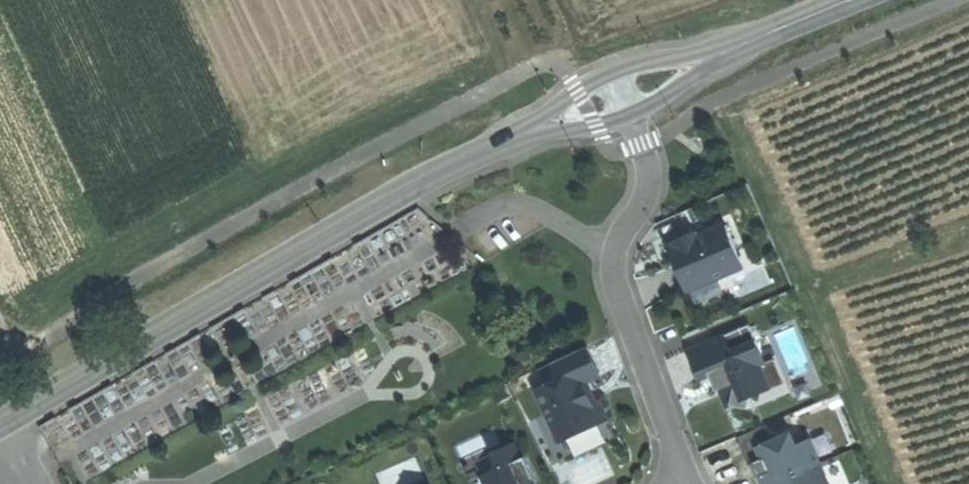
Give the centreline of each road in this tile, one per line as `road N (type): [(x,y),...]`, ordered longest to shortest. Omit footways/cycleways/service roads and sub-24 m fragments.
road 1 (secondary): [(0,424),(438,175),(515,141)]
road 2 (track): [(718,68),(725,102),(883,483)]
road 3 (residential): [(681,478),(614,273),(624,228),(651,185),(631,121)]
road 4 (secondary): [(760,41),(609,77)]
road 5 (secondary): [(631,121),(760,41)]

